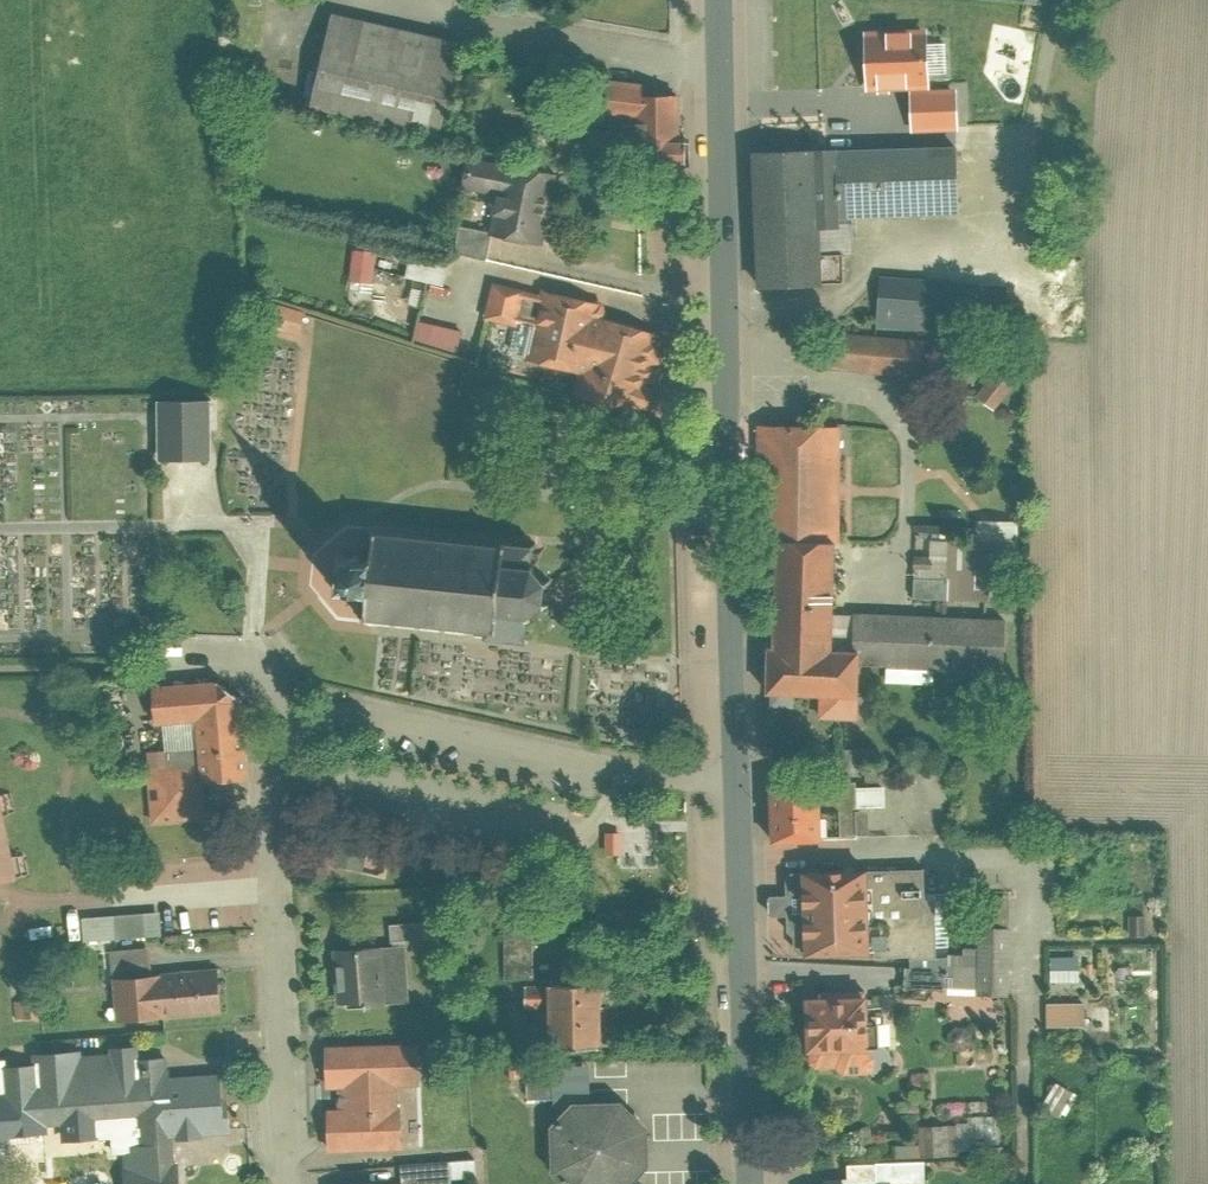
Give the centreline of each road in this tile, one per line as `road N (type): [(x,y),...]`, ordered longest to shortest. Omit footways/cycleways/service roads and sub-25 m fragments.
road 1 (tertiary): [(712,0),(739,783)]
road 2 (residential): [(741,845),(943,849),(1025,871),(1020,1183)]
road 3 (residential): [(295,724),(274,780),(296,1183)]
road 4 (residential): [(739,783),(569,762),(379,714),(330,713),(295,724)]
road 5 (tertiary): [(741,845),(752,1183)]
road 6 (unclassified): [(295,724),(254,661),(144,662)]

